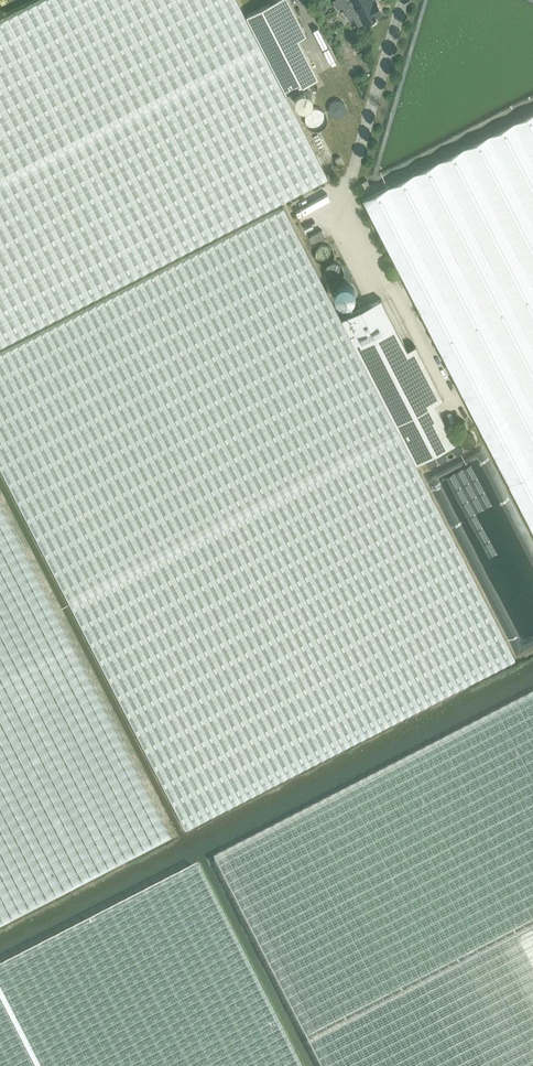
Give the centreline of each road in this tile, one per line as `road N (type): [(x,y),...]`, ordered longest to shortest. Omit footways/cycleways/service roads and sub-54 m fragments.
road 1 (unclassified): [(346,193),(400,0)]

